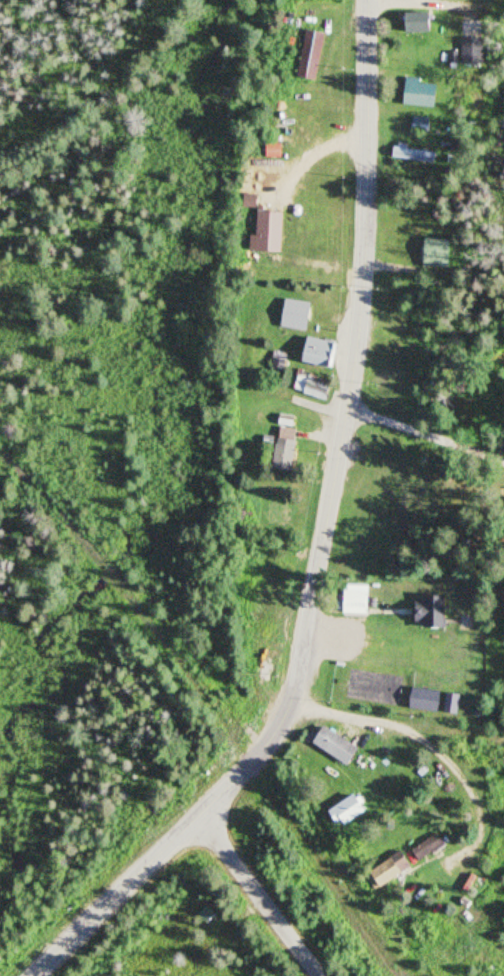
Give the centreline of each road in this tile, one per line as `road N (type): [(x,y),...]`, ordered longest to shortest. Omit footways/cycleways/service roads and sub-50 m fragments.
road 1 (tertiary): [(365,0),(357,318),(290,706),(197,816),(35,975)]
road 2 (residential): [(315,975),(197,816)]

